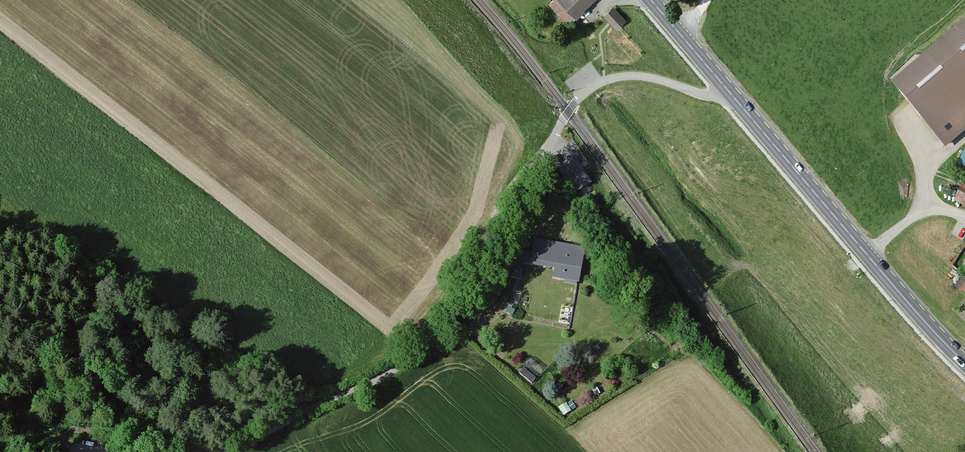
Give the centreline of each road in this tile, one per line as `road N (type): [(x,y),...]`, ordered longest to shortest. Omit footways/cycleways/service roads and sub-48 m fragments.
road 1 (residential): [(729,92),(714,97),(635,76),(586,92),(559,125),(474,283),(408,360)]
road 2 (secondary): [(729,92),(964,362)]
road 3 (track): [(408,360),(243,445),(213,451)]
road 4 (secondary): [(652,0),(729,92)]

